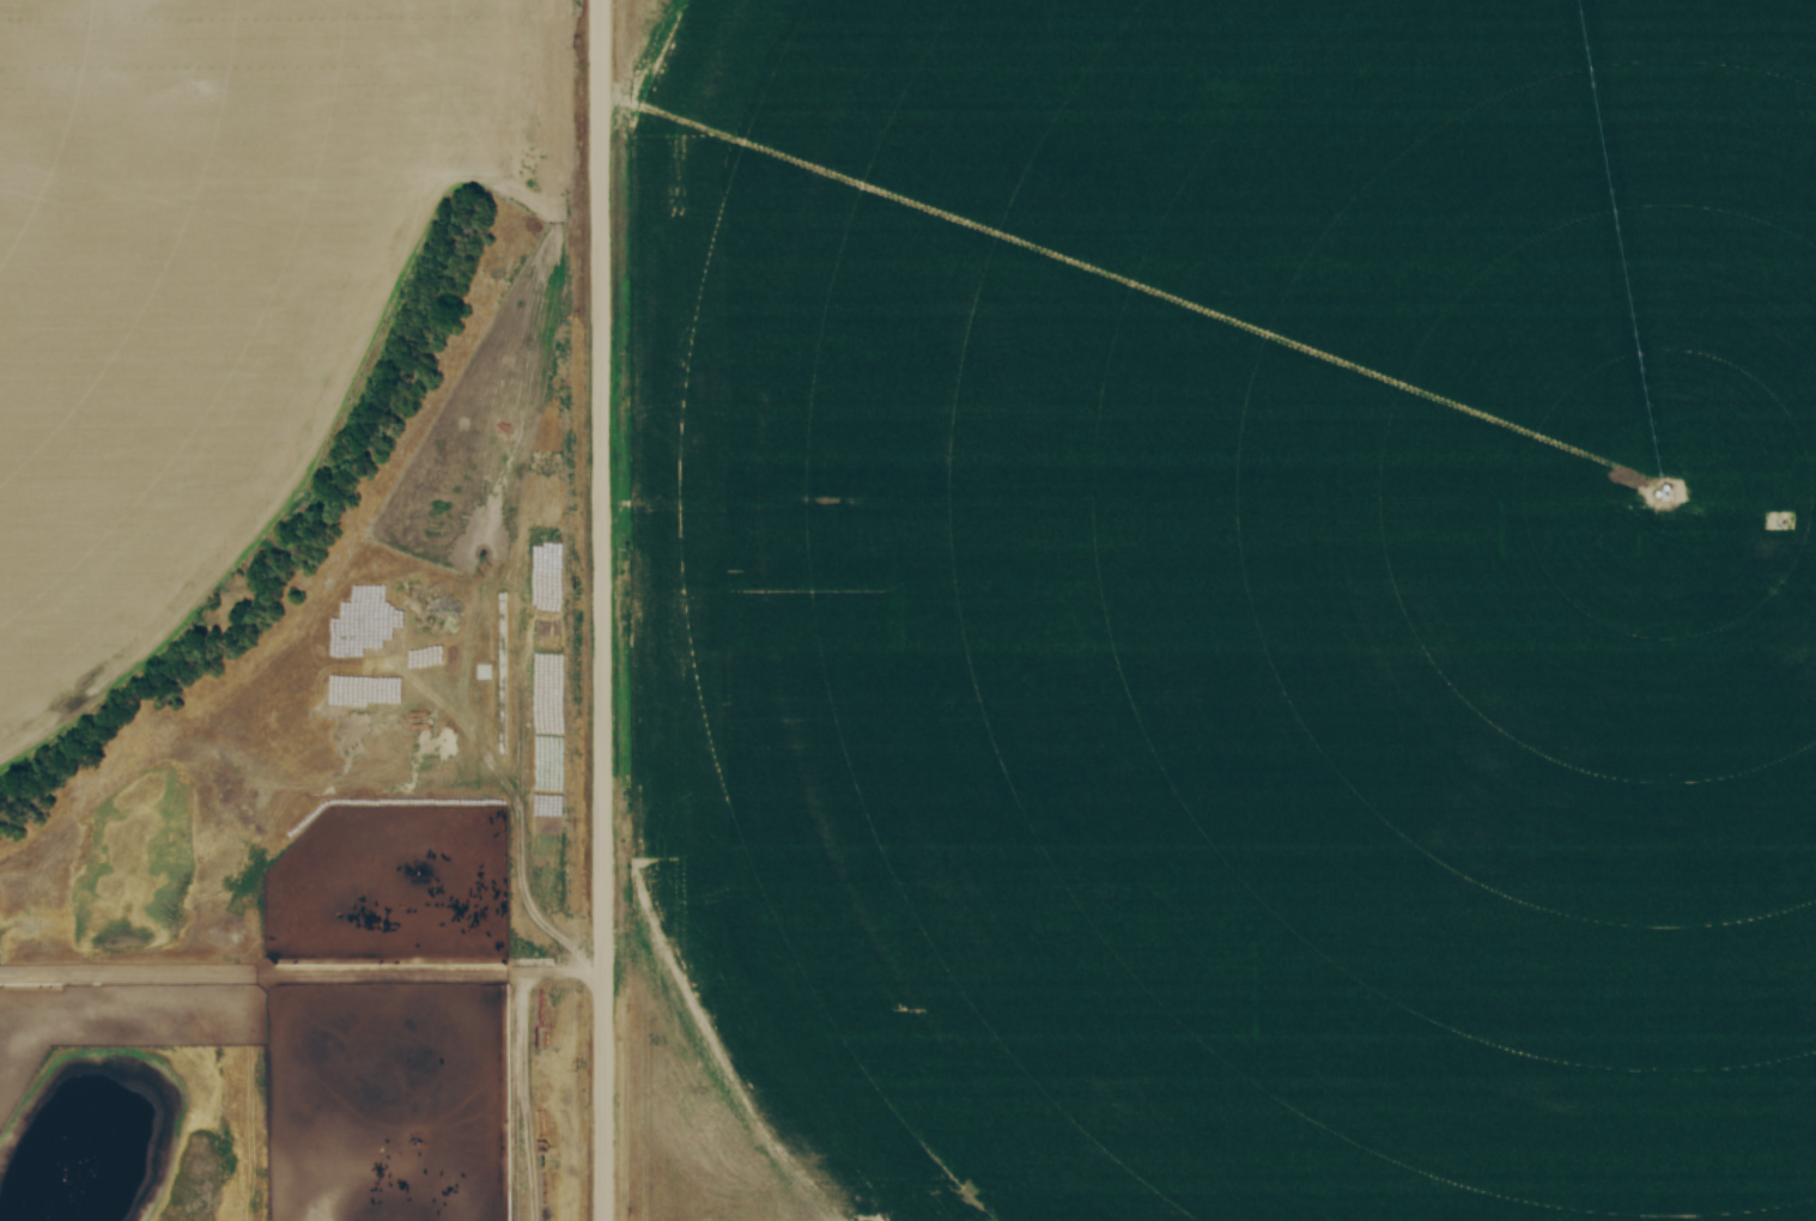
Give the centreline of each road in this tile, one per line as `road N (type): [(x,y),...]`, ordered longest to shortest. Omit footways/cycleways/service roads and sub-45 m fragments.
road 1 (residential): [(607,1220),(602,0)]

